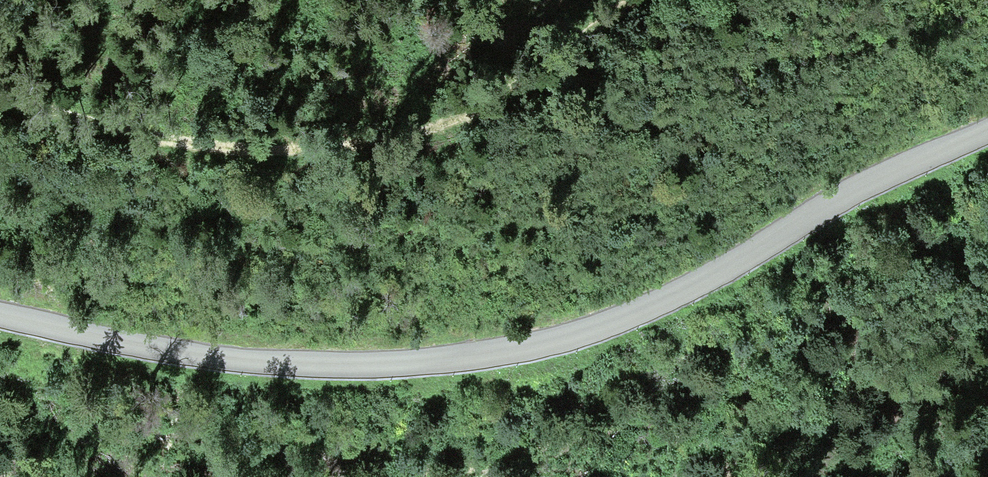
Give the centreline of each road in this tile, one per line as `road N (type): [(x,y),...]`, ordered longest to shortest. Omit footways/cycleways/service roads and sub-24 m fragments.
road 1 (tertiary): [(987,131),(868,184),(654,304),(507,350),(400,363),(275,362),(146,346),(0,315)]
road 2 (track): [(0,103),(171,142),(246,148),(427,131),(480,107),(620,0)]

